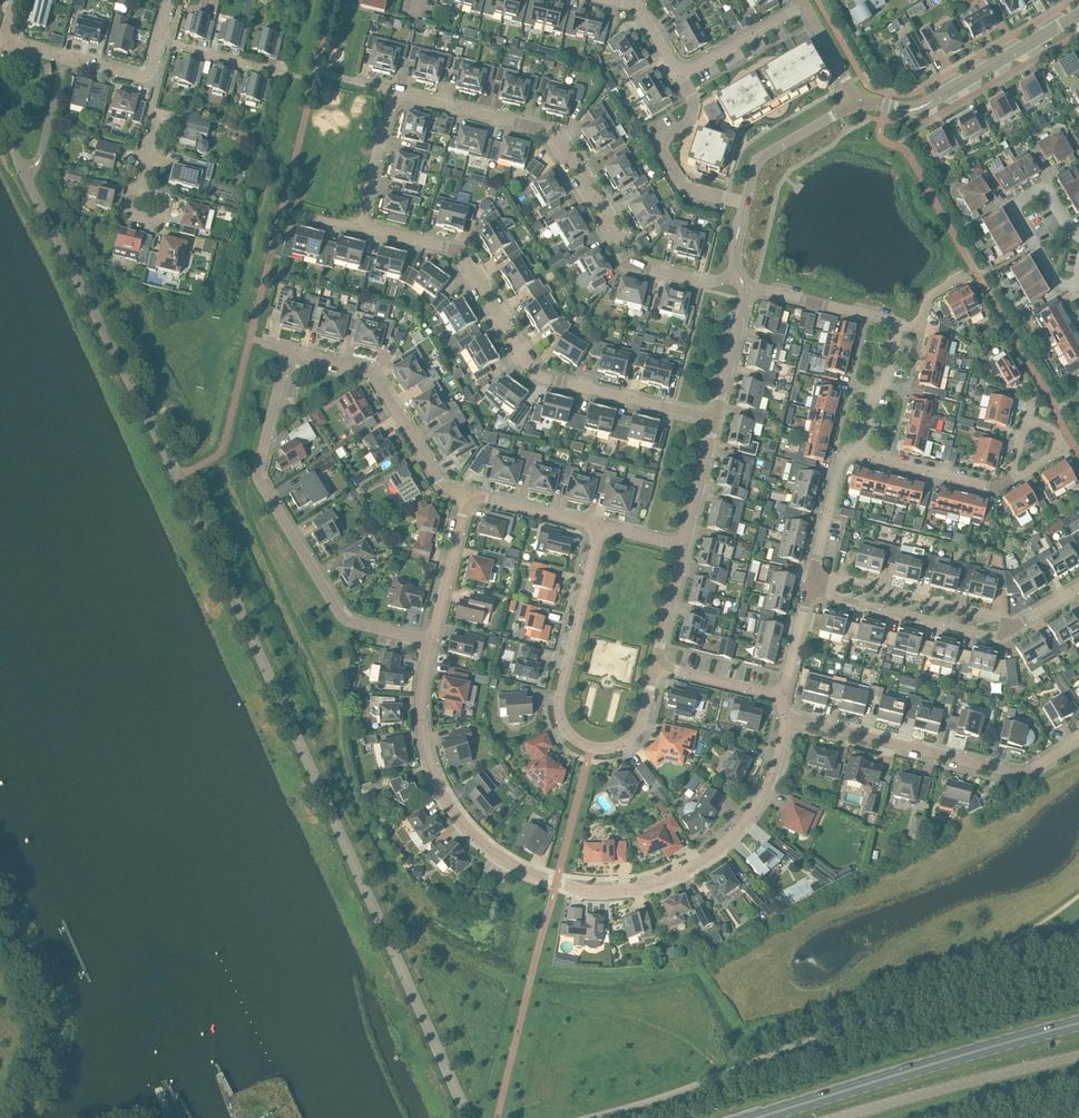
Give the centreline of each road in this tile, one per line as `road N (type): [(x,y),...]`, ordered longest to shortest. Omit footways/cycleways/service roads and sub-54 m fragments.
road 1 (residential): [(716,420),(537,374),(455,250),(360,225),(393,96),(550,131),(632,264),(709,282),(738,273)]
road 2 (residential): [(786,718),(764,794),(723,845),(654,883),(579,889),(494,853),(447,803),(422,740),(430,640)]
road 3 (residential): [(465,494),(443,487),(367,369),(291,356),(262,481),(346,618),(430,640)]
road 4 (residential): [(600,526),(560,697),(568,735),(590,749),(627,741),(655,666)]
road 5 (primary): [(757,1117),(1078,1024)]
road 6 (residential): [(786,718),(1017,772),(1078,740)]
road 7 (residential): [(854,97),(918,109),(1075,17)]
road 8 (unclassified): [(845,1117),(1078,1058)]
road 9 (residential): [(811,581),(835,596),(997,636),(1020,623)]
road 10 (residential): [(1020,623),(839,580),(811,581)]
road 11 (residential): [(746,203),(687,189),(661,147),(689,119),(692,95),(680,76)]
road 12 (residential): [(1073,285),(1058,284),(1018,202),(1045,190),(1078,236)]
road 13 (residential): [(147,75),(5,43),(14,0)]
road 14 (residential): [(746,203),(758,159),(839,114),(854,97)]
road 15 (residential): [(745,287),(900,324)]
road 16 (track): [(1078,893),(968,967),(960,991)]
road 17 (residential): [(1008,484),(997,489),(861,453)]
road 18 (residential): [(430,640),(465,494)]
road 19 (residential): [(861,453),(842,457),(811,581)]
road 20 (residential): [(680,76),(802,5)]
road 21 (residential): [(600,526),(465,494)]
road 22 (residential): [(716,420),(745,287)]
road 23 (residential): [(900,324),(861,453)]
road 24 (residential): [(287,74),(158,40)]
road 25 (residential): [(685,547),(716,420)]
road 26 (residential): [(782,696),(655,666)]
road 27 (residential): [(655,666),(685,547)]
road 28 (residential): [(147,75),(156,92),(142,191)]

